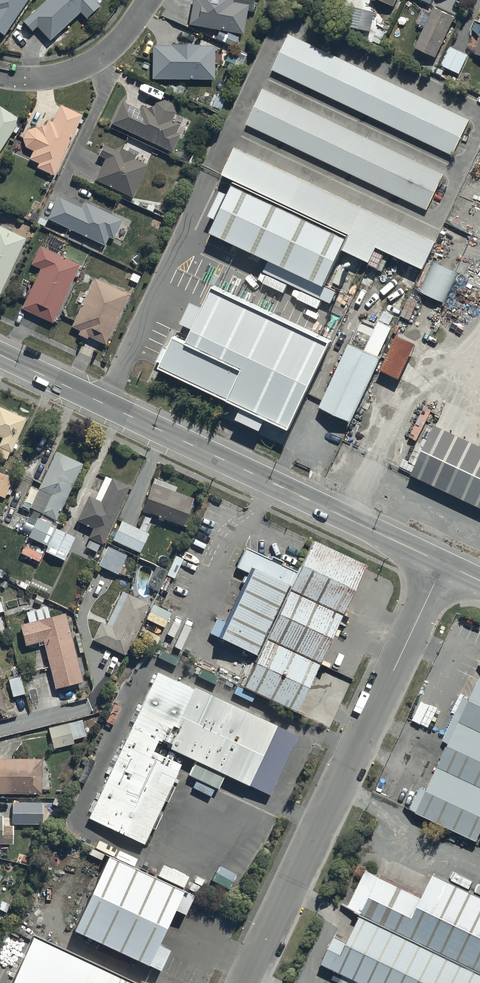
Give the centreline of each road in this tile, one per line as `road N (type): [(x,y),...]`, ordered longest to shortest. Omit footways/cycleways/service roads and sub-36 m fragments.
road 1 (tertiary): [(0,354),(444,564)]
road 2 (unclassified): [(444,564),(245,982)]
road 3 (residential): [(146,0),(85,65),(39,77),(0,72)]

